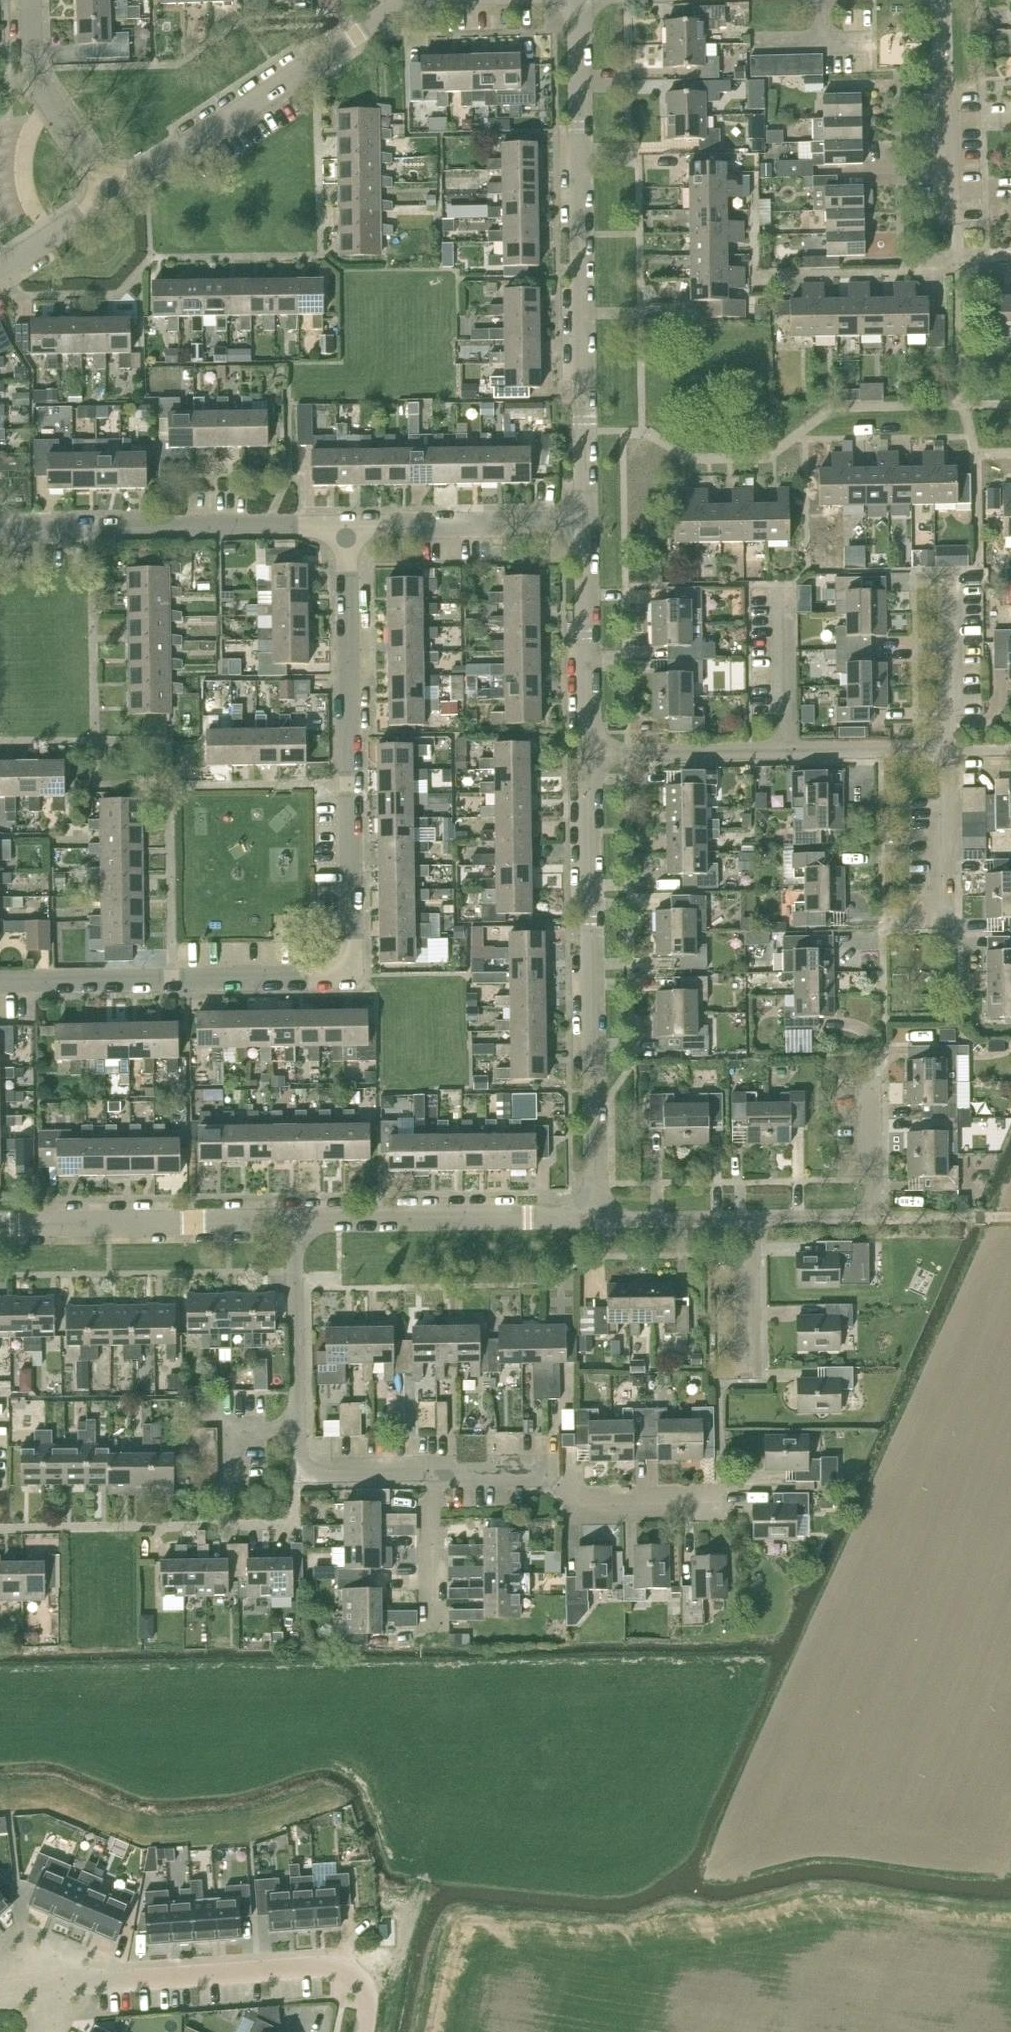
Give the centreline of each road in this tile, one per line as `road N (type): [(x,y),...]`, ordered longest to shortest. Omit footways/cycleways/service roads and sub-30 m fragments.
road 1 (residential): [(0,983),(355,976),(347,525)]
road 2 (residential): [(720,1505),(599,1507),(539,1475),(464,1477),(446,1468),(298,1474),(294,1220)]
road 3 (unclassified): [(586,522),(578,0)]
road 4 (unclassified): [(596,1216),(588,752)]
road 5 (unclassified): [(365,2031),(366,1990),(328,1964),(128,1981),(48,1968)]
road 6 (residential): [(113,194),(408,0)]
road 7 (residential): [(0,530),(347,525)]
road 8 (unclassified): [(294,1220),(596,1216)]
road 9 (unclassified): [(0,1225),(294,1220)]
road 10 (residential): [(347,525),(586,522)]
road 11 (unclassified): [(588,752),(586,522)]
road 12 (residential): [(30,0),(34,71),(113,194)]
road 13 (residential): [(949,213),(939,0)]
road 14 (residential): [(789,750),(588,752)]
road 15 (unclassified): [(943,917),(948,748)]
road 16 (residential): [(951,582),(948,748)]
road 17 (residential): [(948,748),(789,750)]
road 18 (residential): [(789,750),(784,595)]
road 19 (residential): [(747,1373),(749,1218)]
road 20 (unclassified): [(596,1216),(749,1218)]
road 21 (residential): [(0,270),(113,194)]
road 22 (residential): [(874,1218),(871,1084)]
road 23 (unclassified): [(749,1218),(874,1218)]

